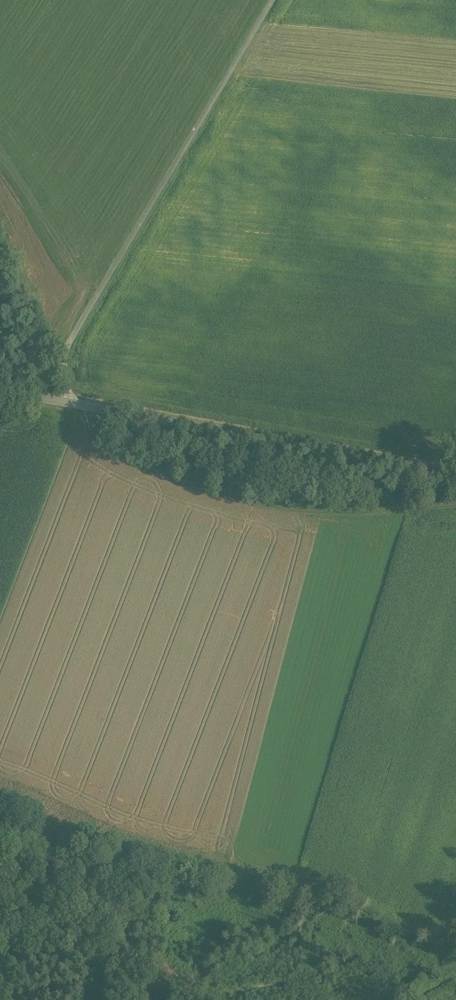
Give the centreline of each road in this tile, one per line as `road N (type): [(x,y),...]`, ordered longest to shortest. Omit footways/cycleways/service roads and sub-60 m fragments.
road 1 (tertiary): [(0,388),(455,474)]
road 2 (track): [(88,405),(110,451),(255,500),(356,513),(455,504)]
road 3 (track): [(59,360),(0,235)]

